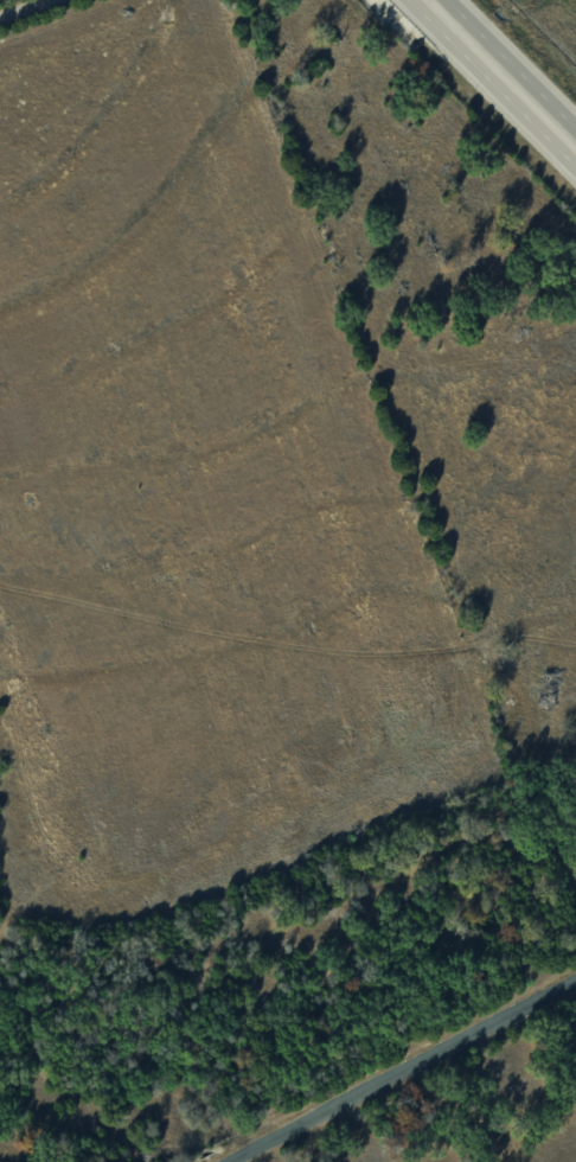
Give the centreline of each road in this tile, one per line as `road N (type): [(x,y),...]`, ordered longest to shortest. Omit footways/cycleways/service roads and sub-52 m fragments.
road 1 (residential): [(234,1161),(575,984)]
road 2 (secondary): [(575,146),(430,0)]

